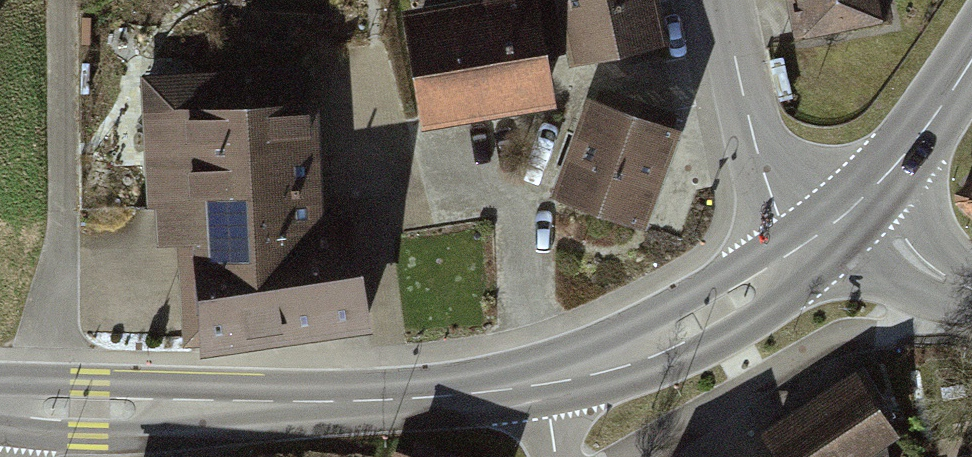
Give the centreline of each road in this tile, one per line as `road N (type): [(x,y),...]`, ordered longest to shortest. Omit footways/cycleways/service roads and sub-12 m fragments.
road 1 (secondary): [(544,384),(280,407),(64,410)]
road 2 (residential): [(64,410),(61,0)]
road 3 (secondary): [(803,247),(744,293),(646,349),(544,384)]
road 4 (residential): [(723,0),(766,178),(803,247)]
road 5 (secondary): [(971,59),(912,145),(858,202)]
road 6 (tertiary): [(858,202),(926,262),(971,286)]

